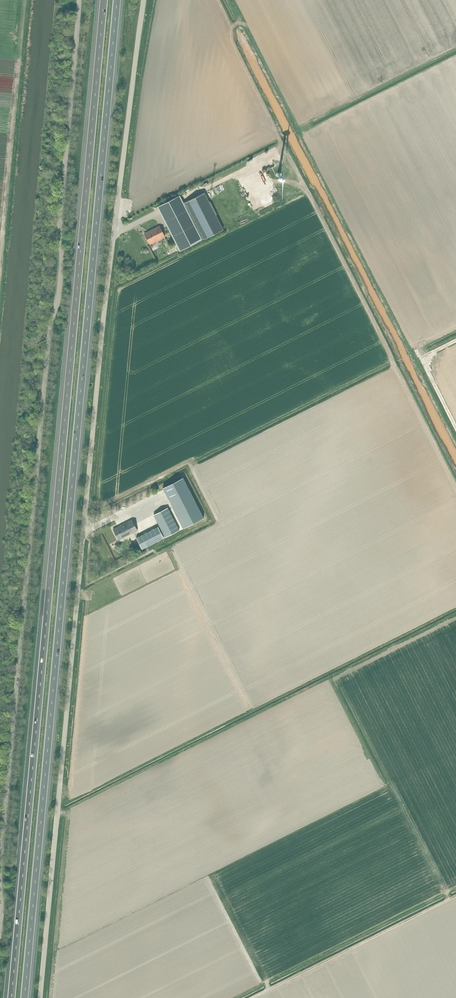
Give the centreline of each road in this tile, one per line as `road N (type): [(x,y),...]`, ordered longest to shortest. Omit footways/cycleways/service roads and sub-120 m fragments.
road 1 (unclassified): [(40,997),(106,297),(144,0)]
road 2 (motorway): [(104,0),(11,997)]
road 3 (motorway): [(25,997),(117,0)]
road 4 (unclassified): [(0,850),(49,325),(59,305),(77,0)]

